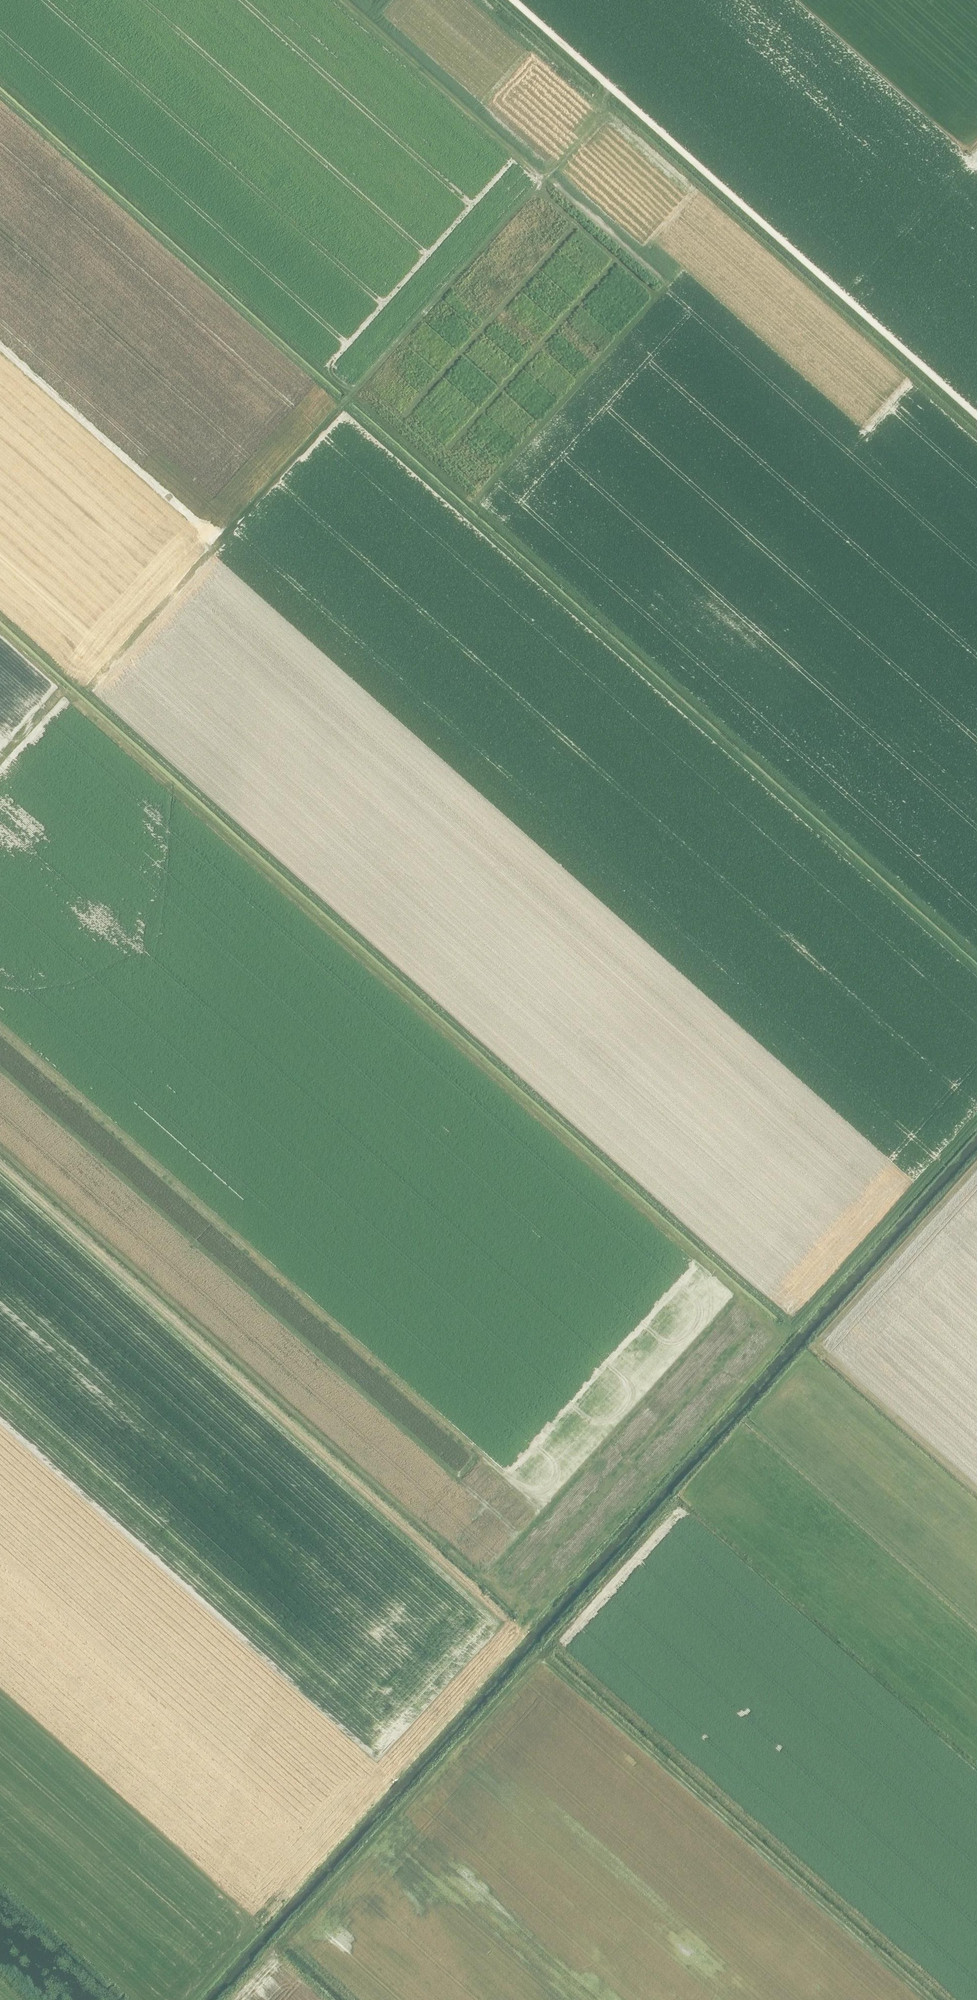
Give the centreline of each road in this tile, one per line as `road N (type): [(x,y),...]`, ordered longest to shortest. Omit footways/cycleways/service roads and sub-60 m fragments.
road 1 (track): [(976,417),(512,0)]

